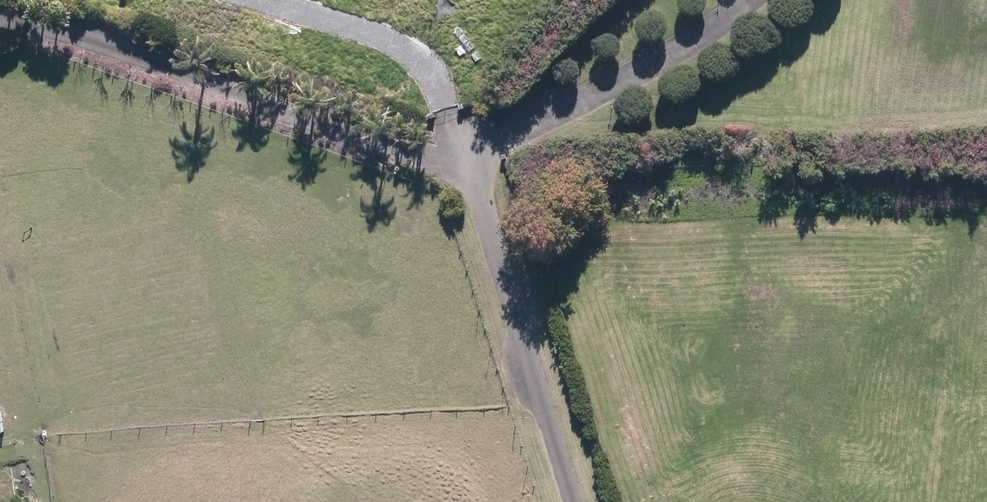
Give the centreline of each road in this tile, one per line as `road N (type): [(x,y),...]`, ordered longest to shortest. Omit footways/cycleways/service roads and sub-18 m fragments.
road 1 (track): [(0,14),(409,154),(470,183),(575,501)]
road 2 (track): [(470,183),(536,127),(755,0)]
road 3 (track): [(470,183),(429,68),(261,0)]

